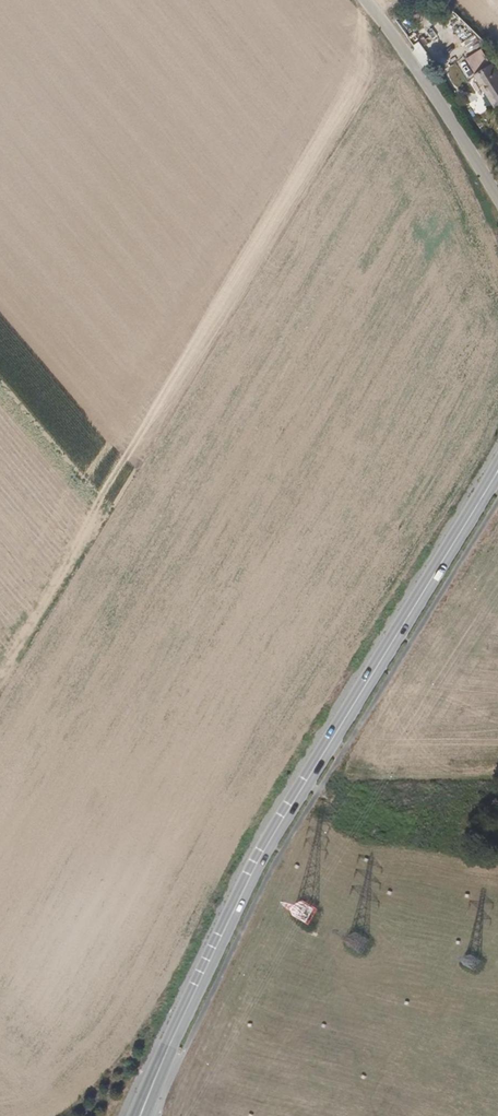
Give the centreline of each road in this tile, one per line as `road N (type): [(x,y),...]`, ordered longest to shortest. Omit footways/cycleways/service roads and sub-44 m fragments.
road 1 (secondary): [(490,485),(262,855),(141,1115)]
road 2 (unclassified): [(363,0),(497,207)]

